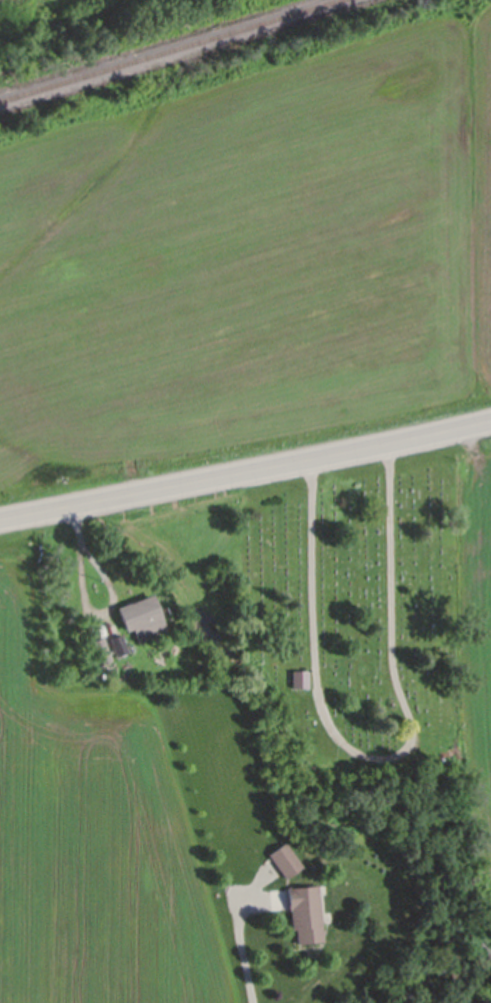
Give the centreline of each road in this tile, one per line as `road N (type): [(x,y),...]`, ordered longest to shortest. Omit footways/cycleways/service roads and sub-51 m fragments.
road 1 (track): [(384,445),(390,643),(406,725),(406,747),(388,760),(347,746),(326,722),(312,659),(307,458)]
road 2 (primary): [(0,520),(490,422)]

